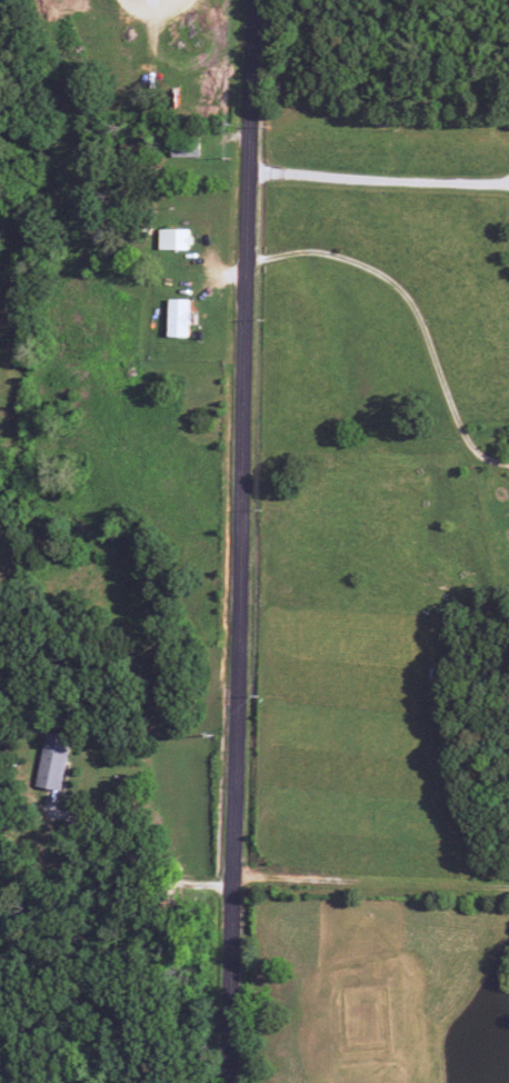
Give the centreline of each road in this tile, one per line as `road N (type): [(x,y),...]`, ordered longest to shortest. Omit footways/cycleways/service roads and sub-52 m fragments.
road 1 (residential): [(227,1082),(254,0)]
road 2 (track): [(242,514),(449,604),(508,610)]

